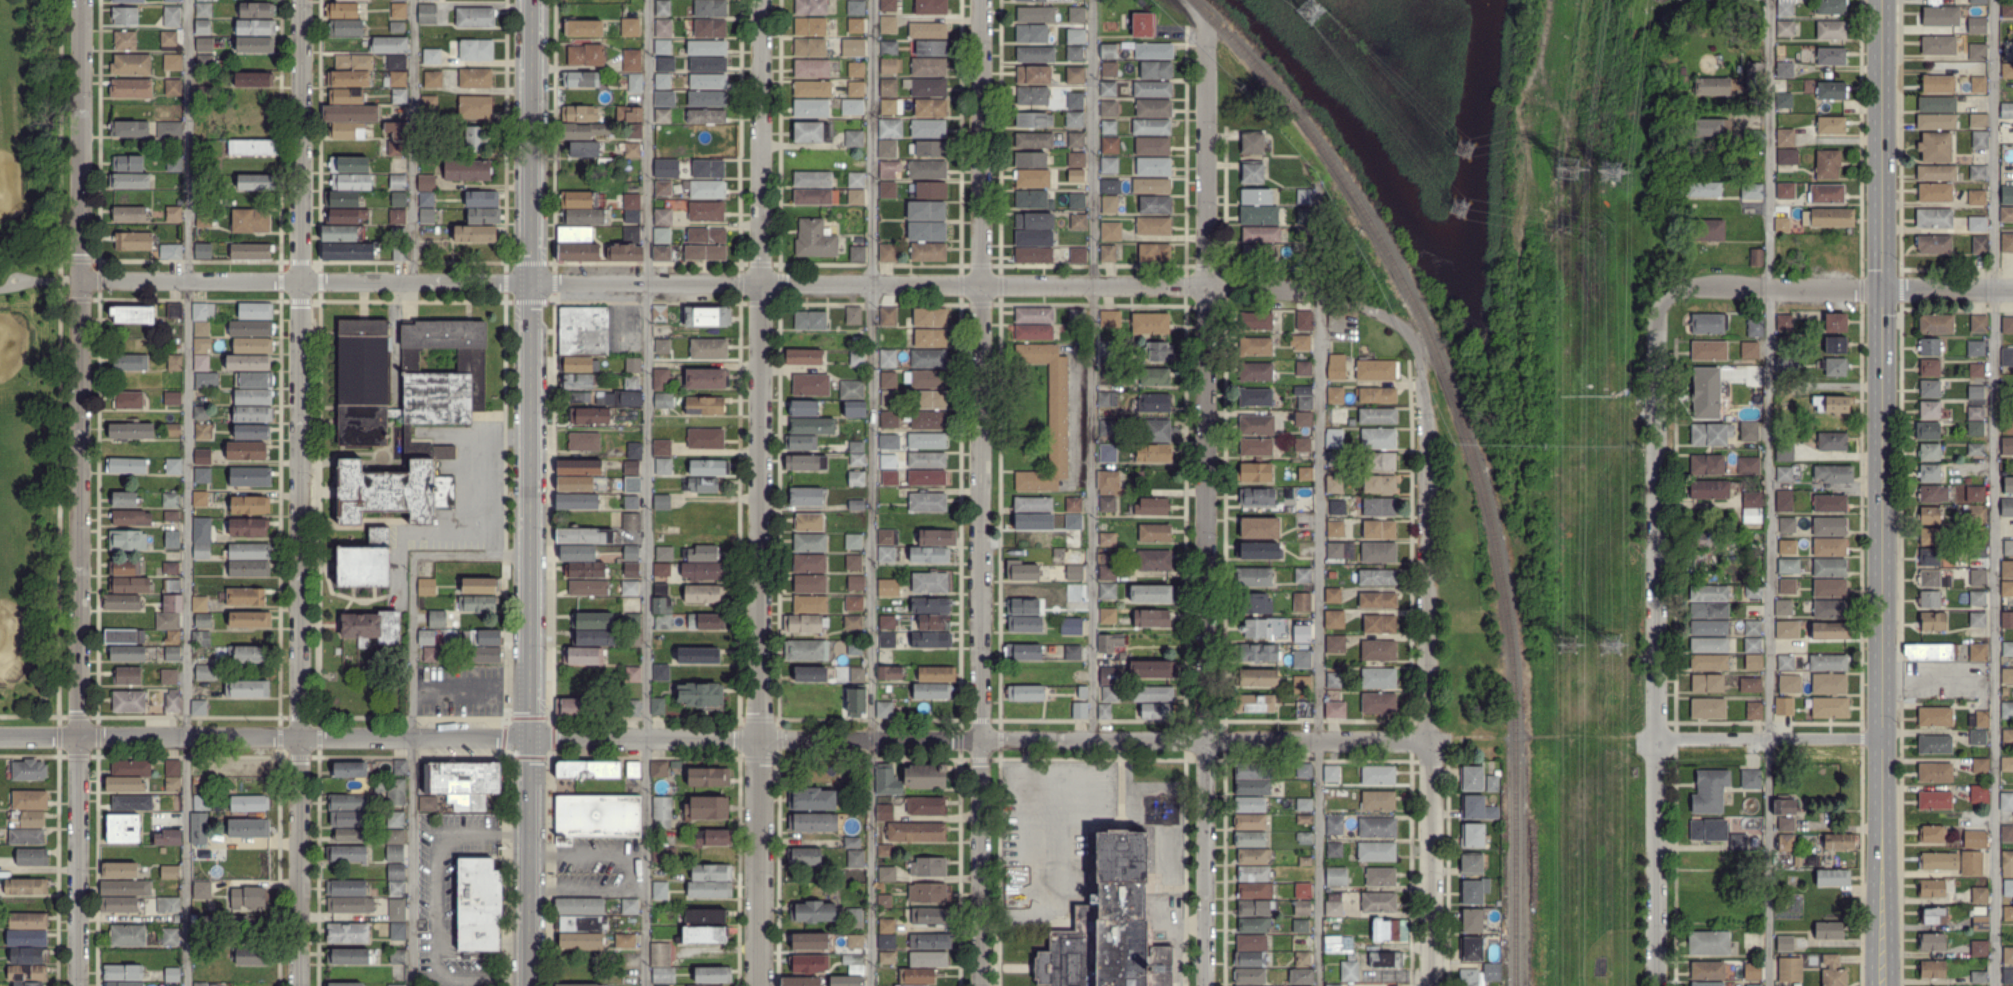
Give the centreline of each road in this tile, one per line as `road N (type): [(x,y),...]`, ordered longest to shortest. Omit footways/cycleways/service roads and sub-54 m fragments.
road 1 (residential): [(82,281),(1208,287)]
road 2 (residential): [(83,0),(78,985)]
road 3 (secondary): [(1882,0),(1883,985)]
road 4 (residential): [(759,738),(760,0)]
road 5 (tertiary): [(532,0),(528,737)]
road 6 (residential): [(1205,27),(1206,740)]
road 7 (residential): [(299,985),(301,281)]
road 8 (residential): [(1655,985),(1655,300)]
road 9 (residential): [(1421,361),(1430,985)]
road 10 (residential): [(0,736),(528,737)]
road 11 (residential): [(980,740),(982,285)]
road 12 (residential): [(980,740),(1427,741)]
road 13 (residential): [(982,285),(981,0)]
road 14 (residential): [(301,281),(303,0)]
road 15 (tertiary): [(528,737),(527,985)]
road 16 (residential): [(758,985),(759,738)]
road 17 (residential): [(980,985),(980,740)]
road 18 (residential): [(1206,740),(1206,985)]
road 19 (residential): [(1884,289),(1686,289),(1655,300)]
road 20 (residential): [(1655,740),(1885,739)]
road 21 (residential): [(1884,289),(2012,290)]

